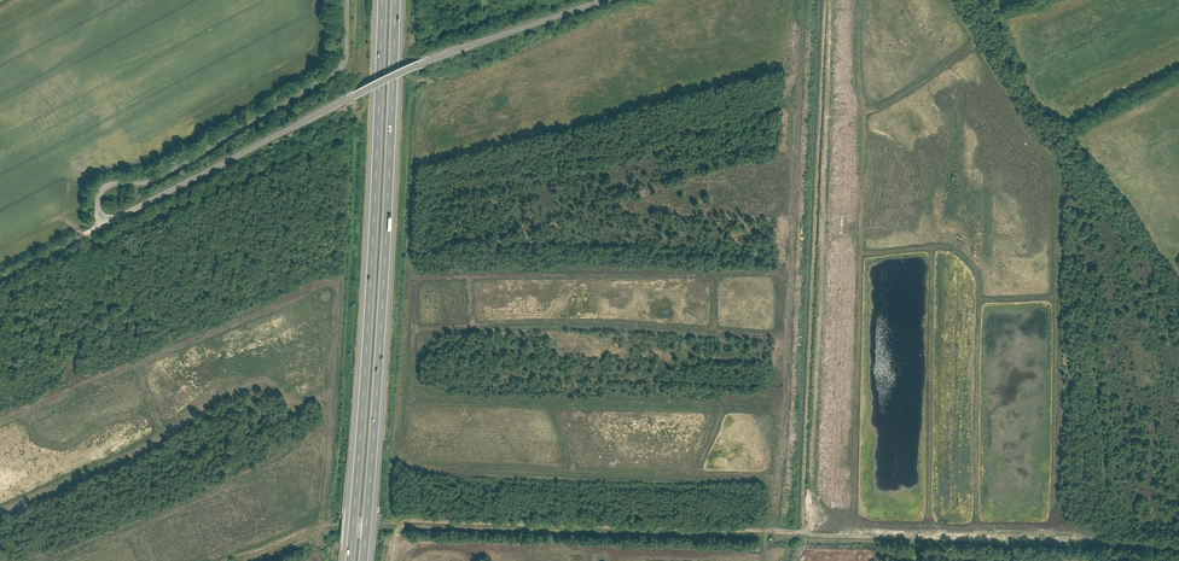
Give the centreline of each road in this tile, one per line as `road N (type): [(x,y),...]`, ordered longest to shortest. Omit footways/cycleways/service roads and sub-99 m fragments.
road 1 (track): [(1178,546),(383,524)]
road 2 (unclassified): [(605,0),(422,62),(66,244)]
road 3 (motorway): [(364,560),(396,0)]
road 4 (motorway): [(382,0),(350,560)]
road 5 (track): [(249,560),(329,528),(383,524)]

